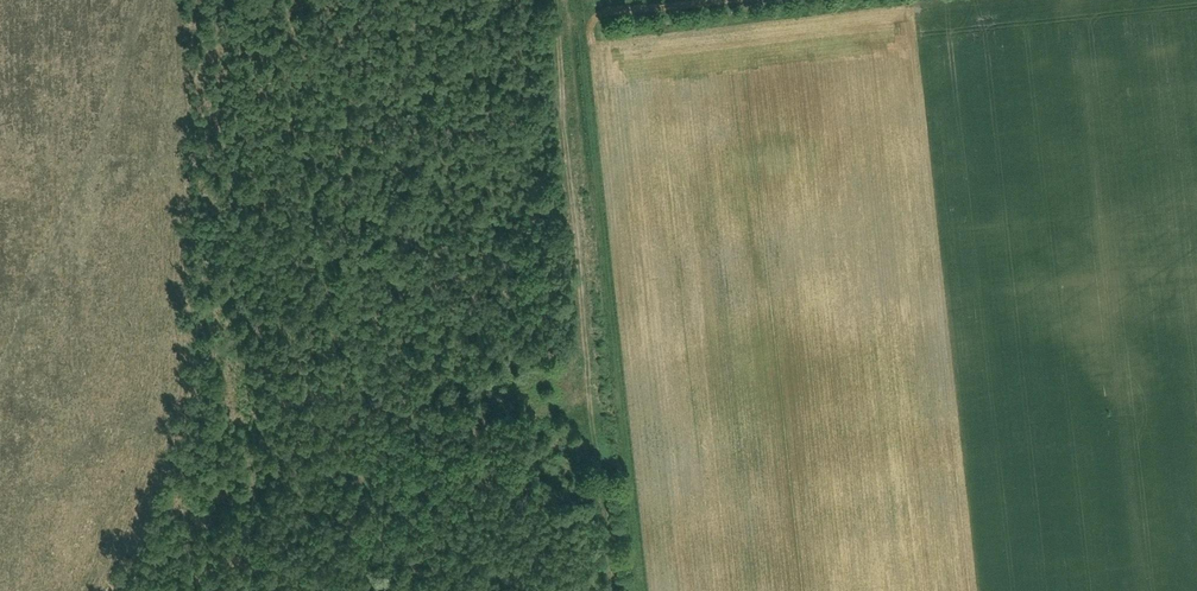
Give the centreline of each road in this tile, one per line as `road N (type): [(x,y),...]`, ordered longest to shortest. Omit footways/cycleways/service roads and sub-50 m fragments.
road 1 (track): [(578,0),(645,590)]
road 2 (track): [(558,0),(617,590)]

